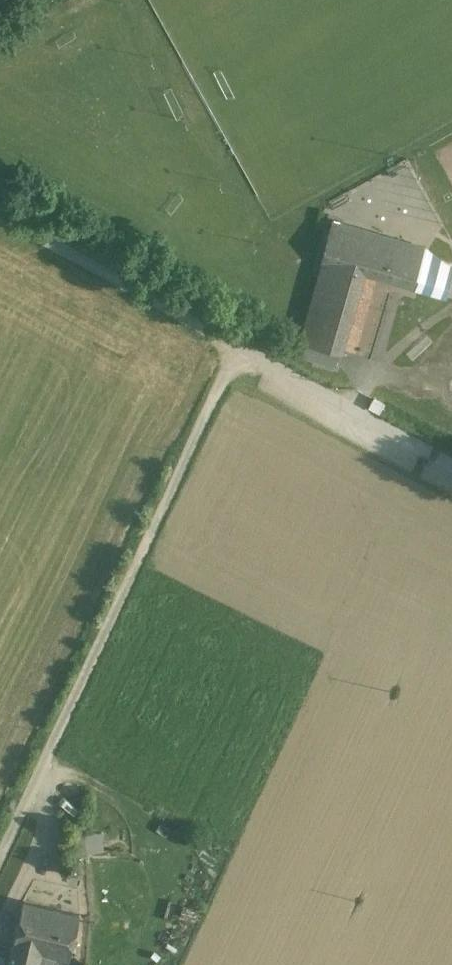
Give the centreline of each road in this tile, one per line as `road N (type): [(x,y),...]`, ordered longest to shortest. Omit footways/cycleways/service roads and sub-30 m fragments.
road 1 (unclassified): [(235,348),(0,857)]
road 2 (residential): [(235,348),(0,215)]
road 3 (residential): [(451,467),(235,348)]

